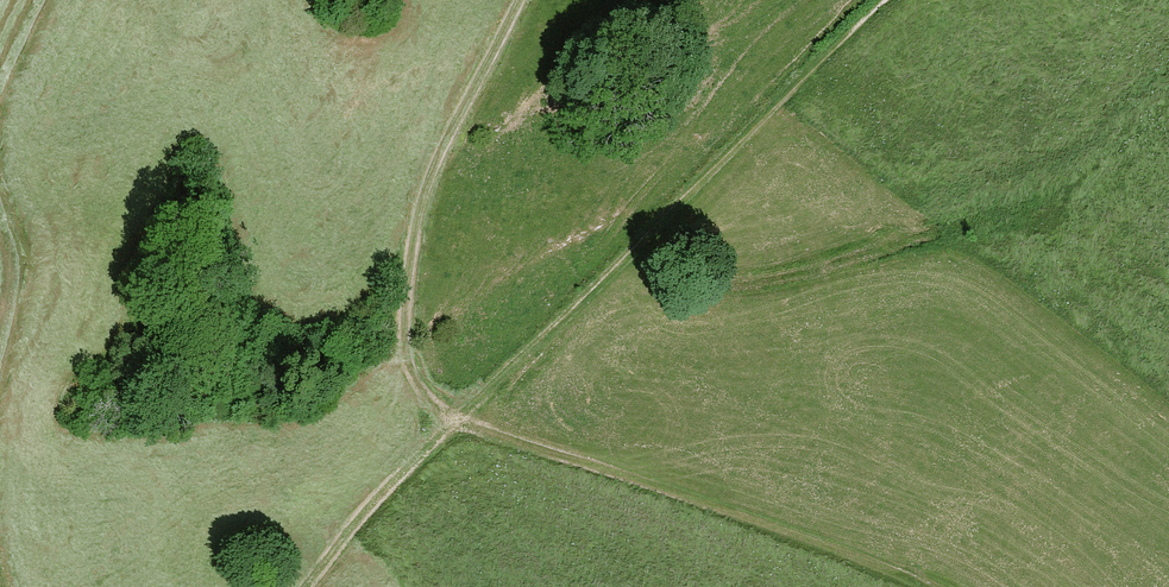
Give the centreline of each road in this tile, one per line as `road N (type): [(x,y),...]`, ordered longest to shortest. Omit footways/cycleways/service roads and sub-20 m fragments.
road 1 (track): [(515,0),(445,134),(413,219),(405,325),(418,390),(459,419),(910,586)]
road 2 (track): [(300,586),(459,419),(888,0)]

